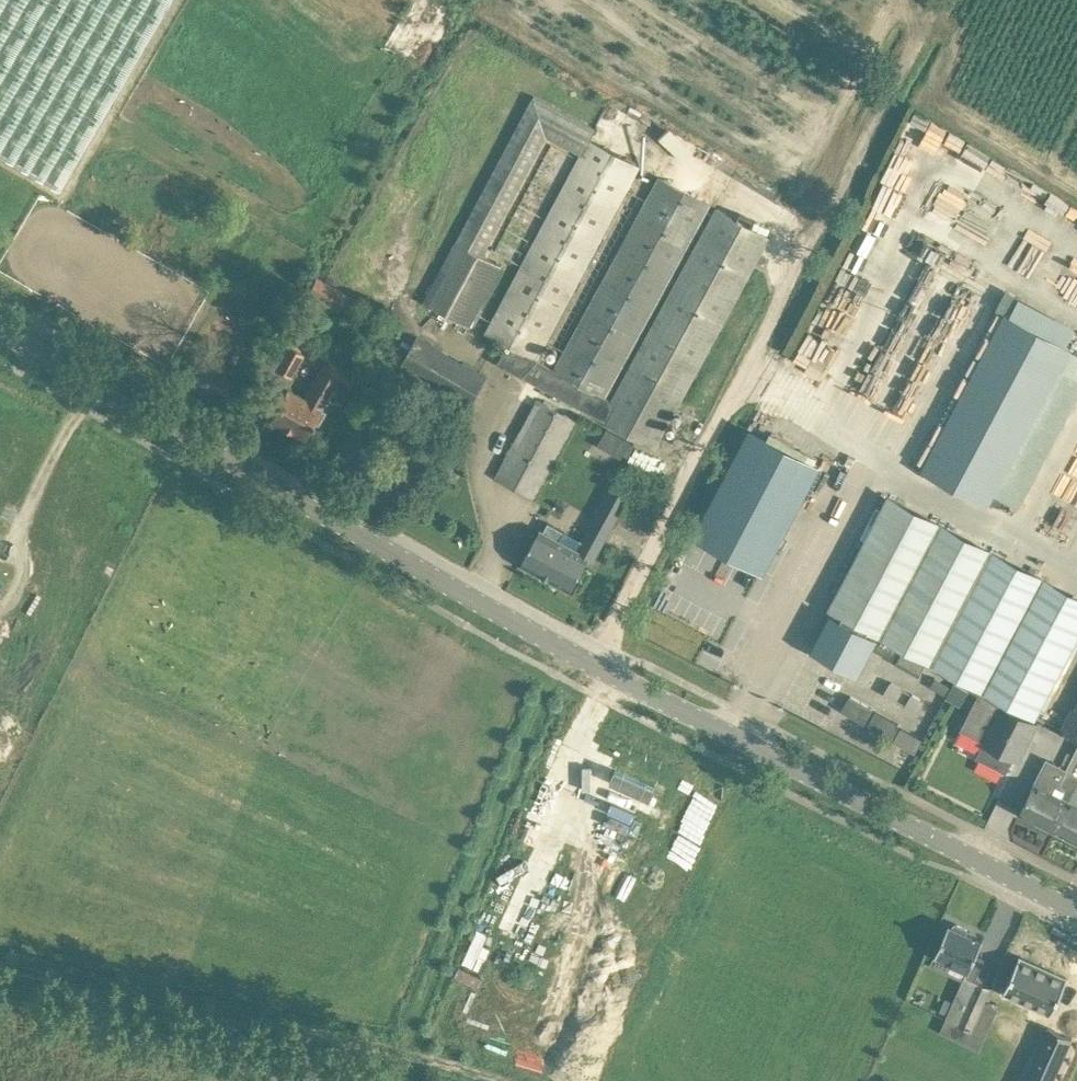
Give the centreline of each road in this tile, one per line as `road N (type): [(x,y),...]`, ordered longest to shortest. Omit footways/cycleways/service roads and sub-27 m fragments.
road 1 (track): [(938,0),(599,645)]
road 2 (tertiary): [(582,663),(0,333)]
road 3 (tertiary): [(1076,914),(582,663)]

